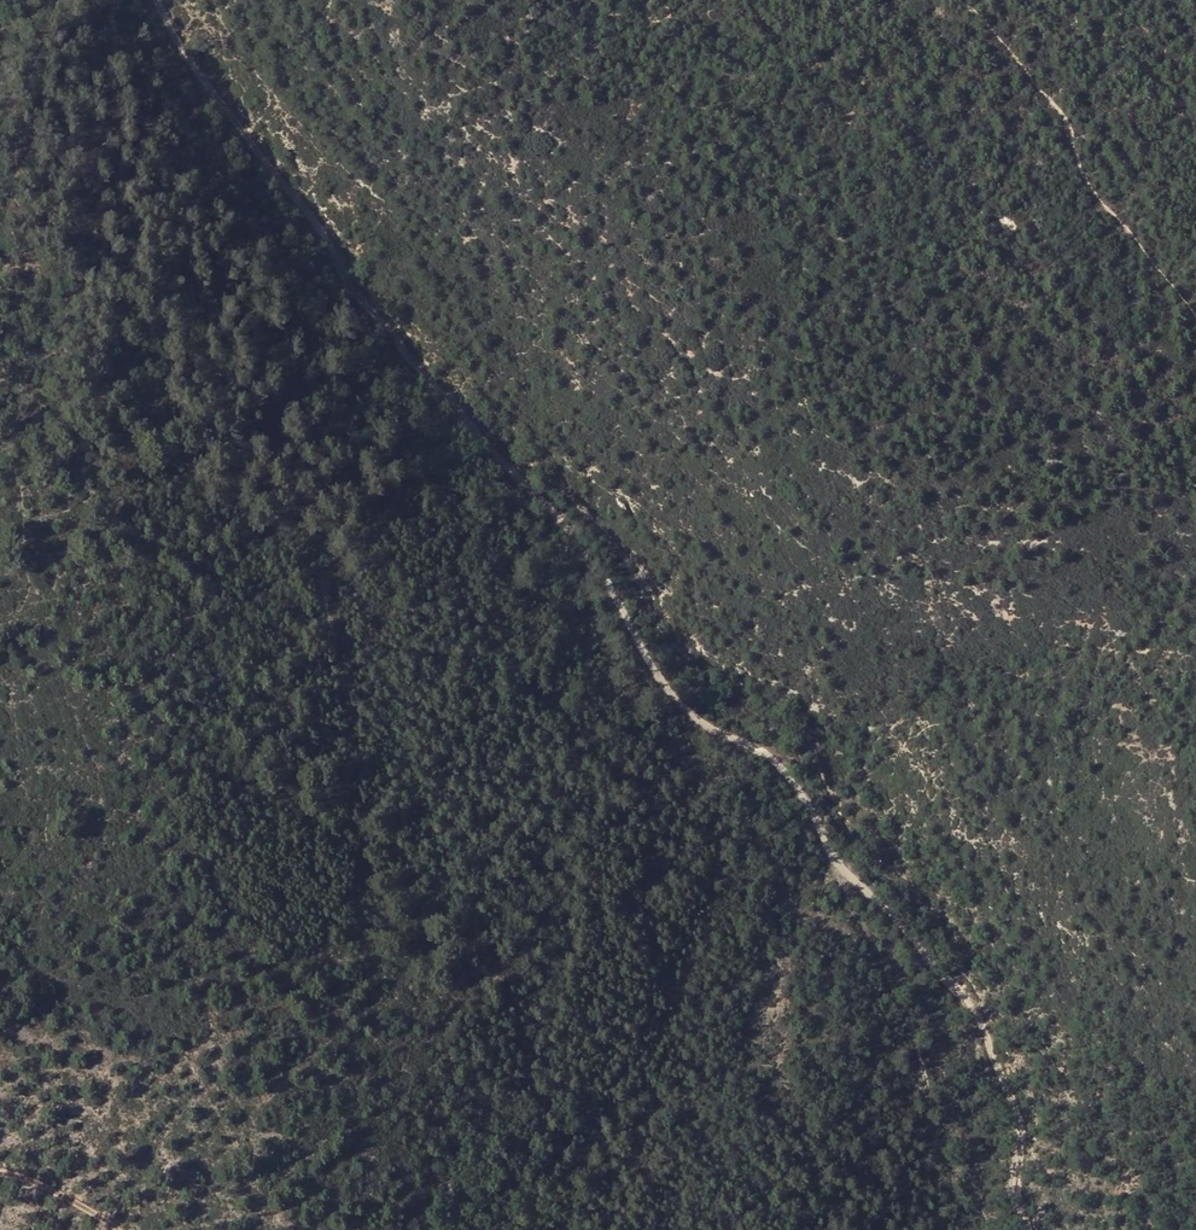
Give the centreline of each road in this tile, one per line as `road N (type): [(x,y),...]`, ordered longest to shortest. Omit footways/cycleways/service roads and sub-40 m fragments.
road 1 (track): [(1040,1229),(1022,1191),(1031,1142),(1026,1119),(979,1000),(848,858),(813,792),(672,683),(547,505),(360,300),(328,241),(154,0)]
road 2 (track): [(119,1229),(94,1208),(0,1171)]

